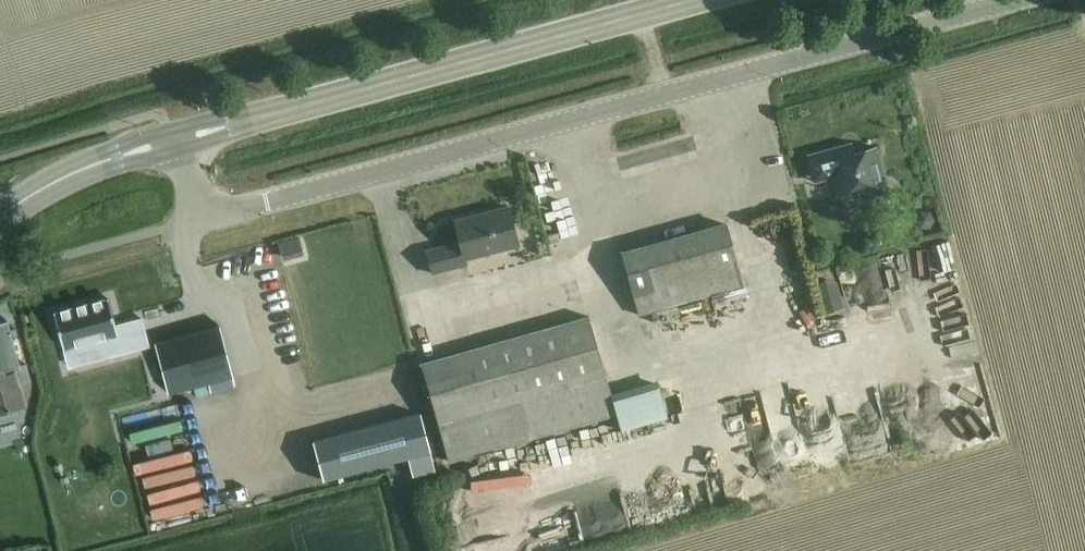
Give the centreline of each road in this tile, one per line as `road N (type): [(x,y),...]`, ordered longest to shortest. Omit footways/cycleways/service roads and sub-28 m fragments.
road 1 (secondary): [(176,143),(645,14)]
road 2 (unclassified): [(195,220),(664,93)]
road 3 (unclassified): [(664,93),(1009,0)]
road 4 (secondary): [(0,220),(94,164),(176,143)]

